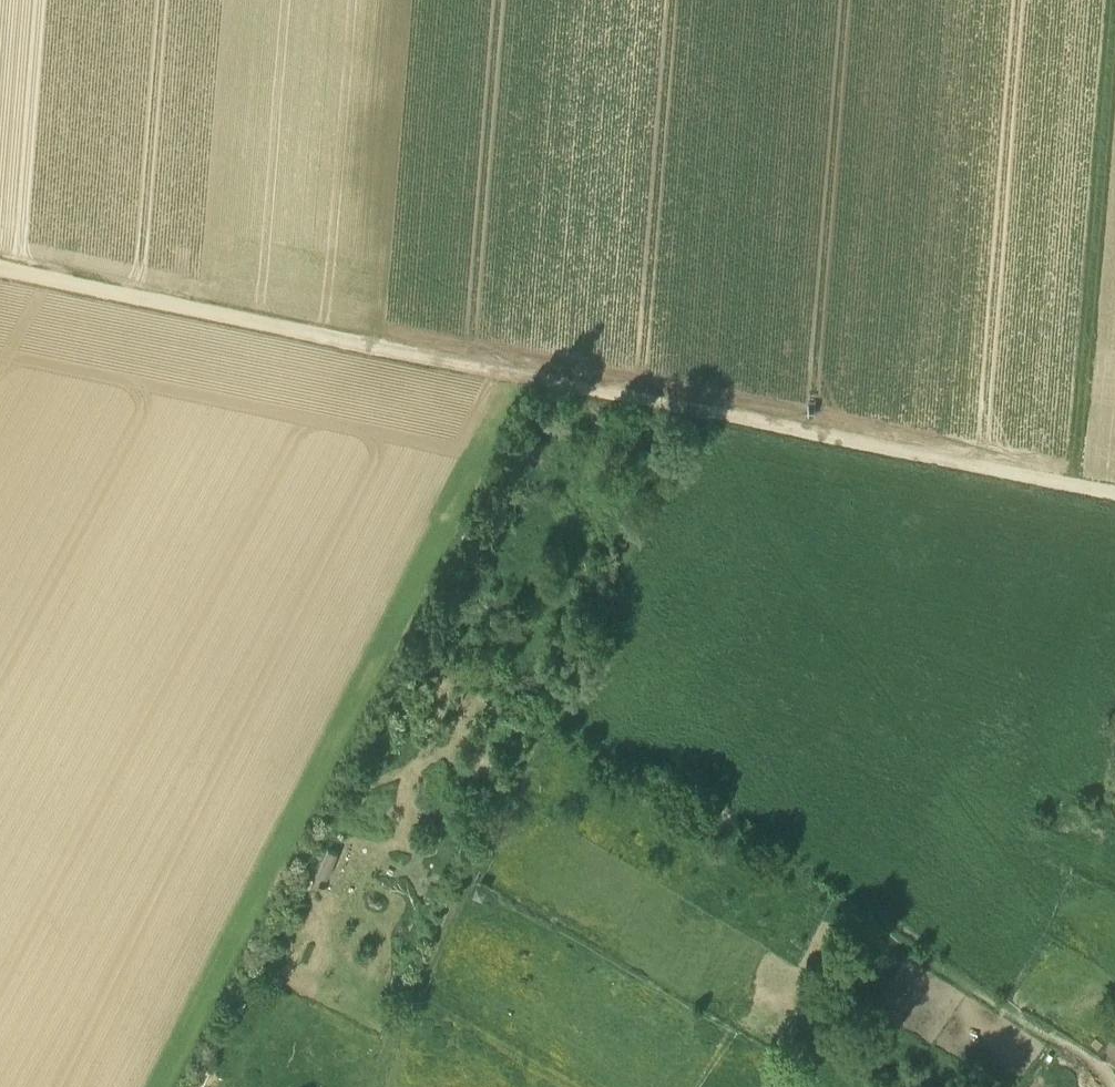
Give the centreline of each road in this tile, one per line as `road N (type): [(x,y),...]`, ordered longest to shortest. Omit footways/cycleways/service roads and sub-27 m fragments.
road 1 (track): [(693,409),(0,271)]
road 2 (track): [(1113,0),(1076,486)]
road 3 (track): [(693,409),(1114,493)]

